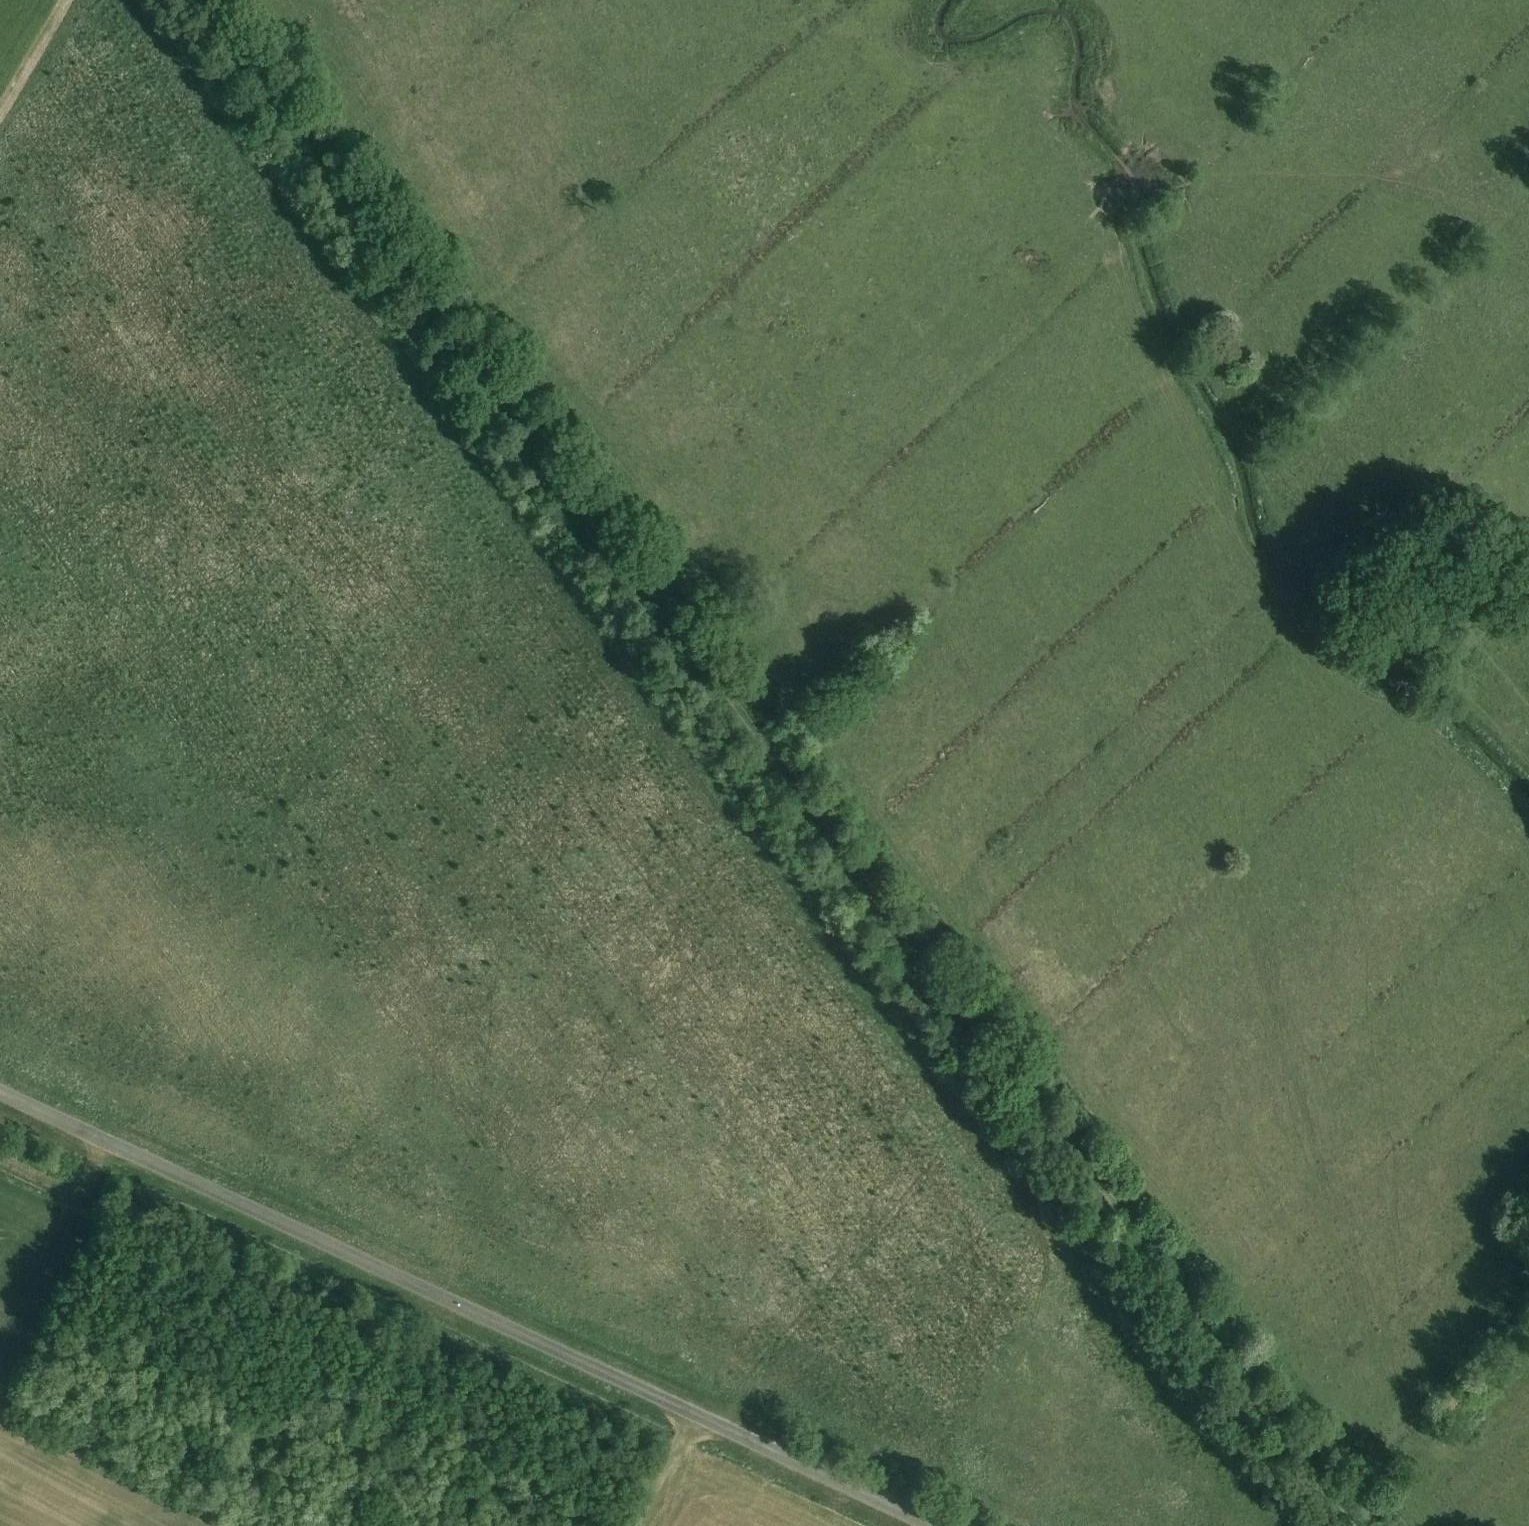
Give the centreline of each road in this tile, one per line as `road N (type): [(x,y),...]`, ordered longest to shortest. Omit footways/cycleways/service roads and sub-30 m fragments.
road 1 (track): [(1357,1525),(203,0)]
road 2 (unclassified): [(934,1525),(0,1092)]

